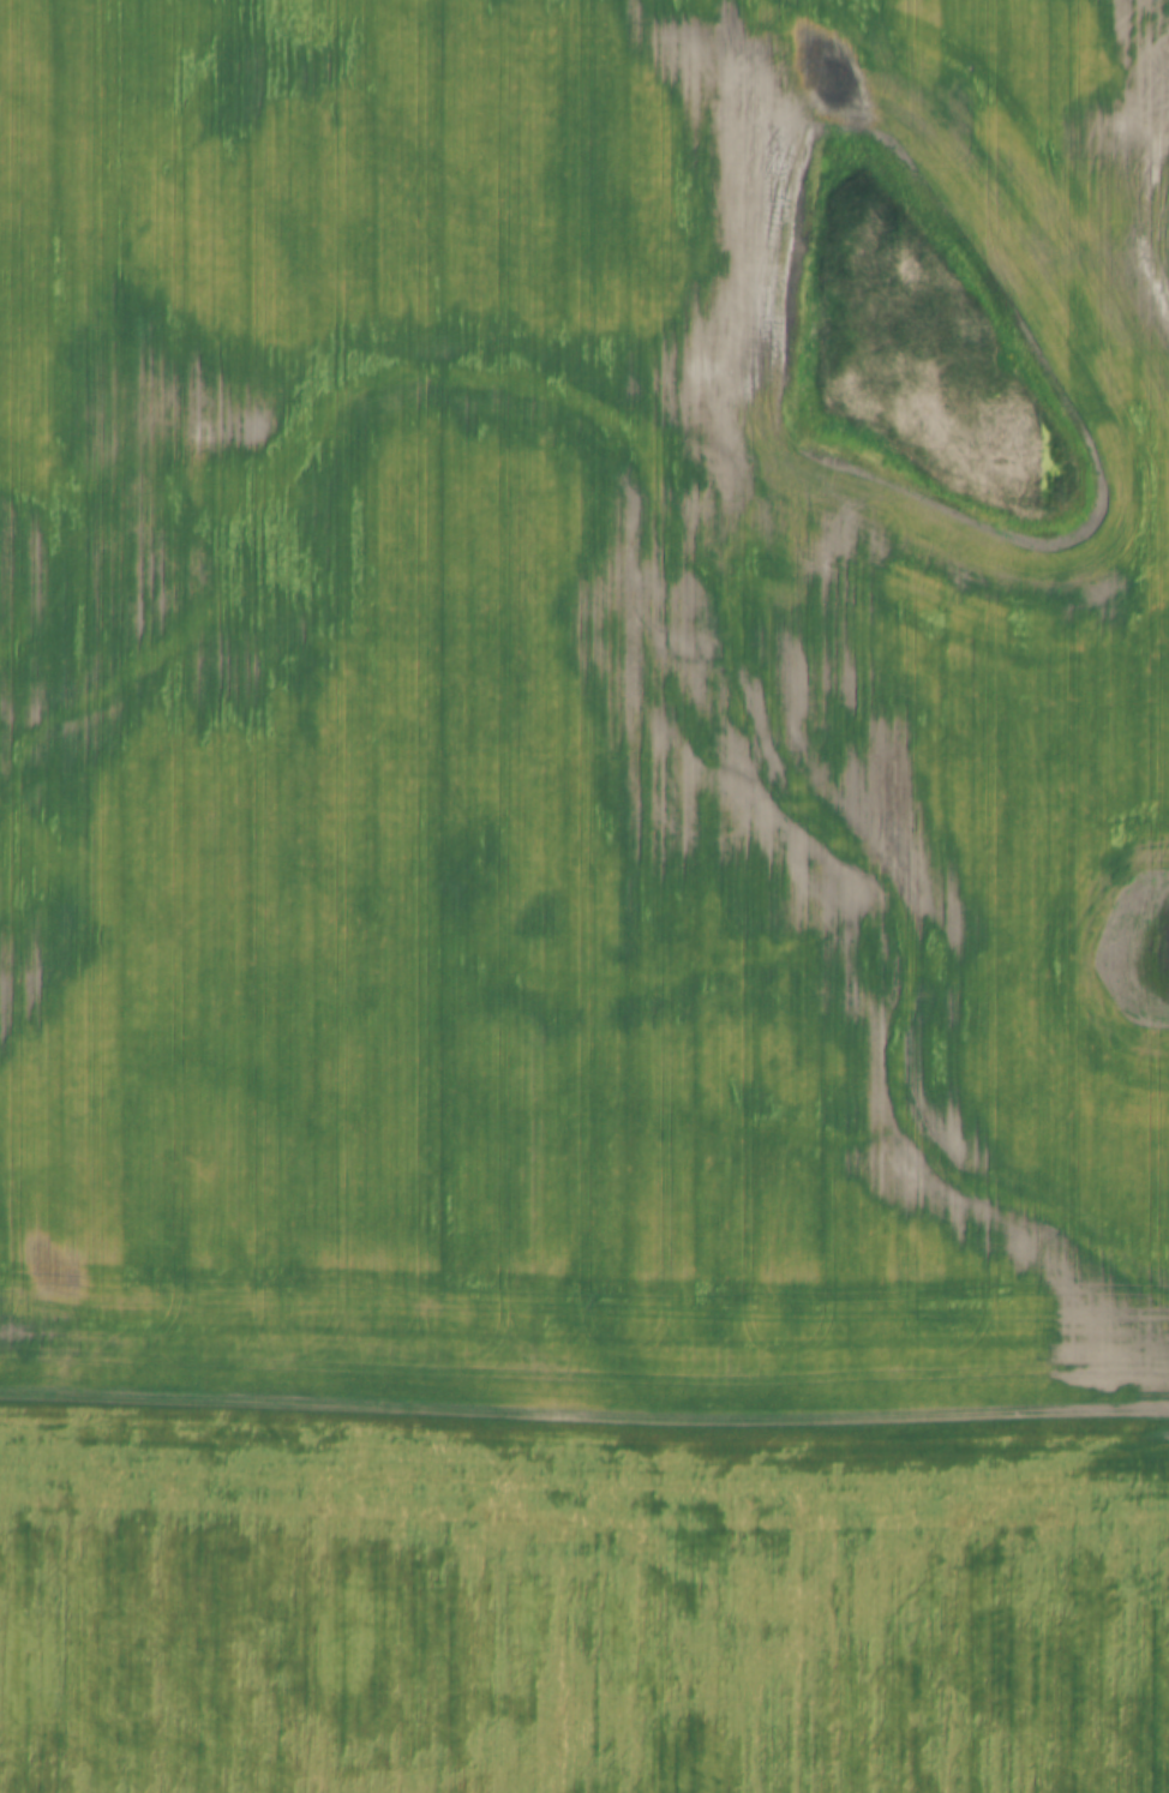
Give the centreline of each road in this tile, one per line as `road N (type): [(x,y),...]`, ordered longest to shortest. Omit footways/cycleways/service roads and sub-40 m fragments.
road 1 (track): [(1168,1405),(825,1420),(0,1394)]

